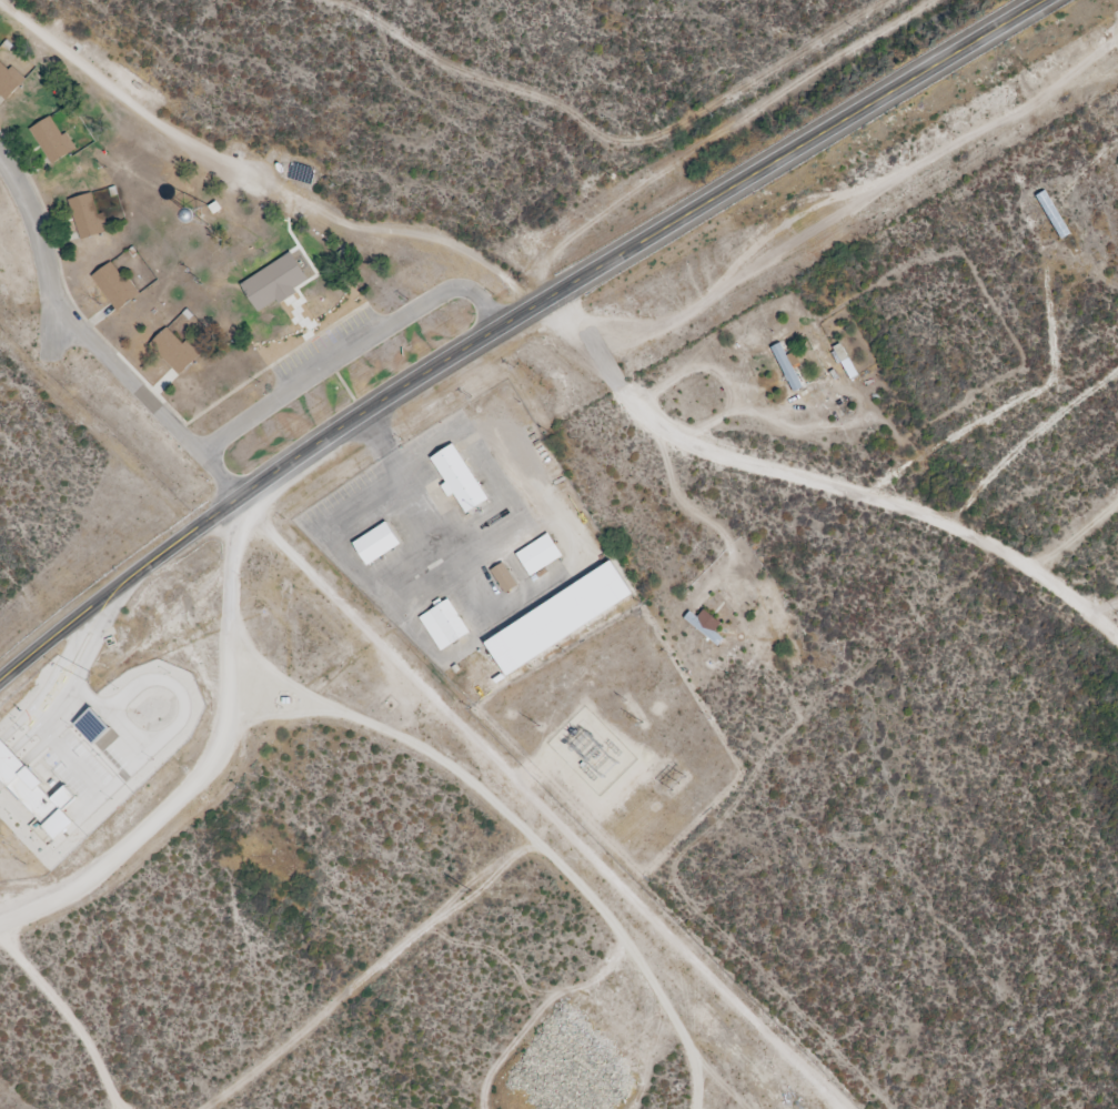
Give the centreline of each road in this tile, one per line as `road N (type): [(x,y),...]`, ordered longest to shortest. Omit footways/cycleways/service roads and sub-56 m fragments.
road 1 (secondary): [(131,577),(365,412),(1041,0)]
road 2 (residential): [(241,497),(839,1108)]
road 3 (residential): [(1117,639),(1051,583),(961,528),(664,426),(627,395),(556,294)]
road 4 (residential): [(0,151),(33,206),(67,312),(241,497)]
road 5 (secondary): [(131,577),(0,682)]

